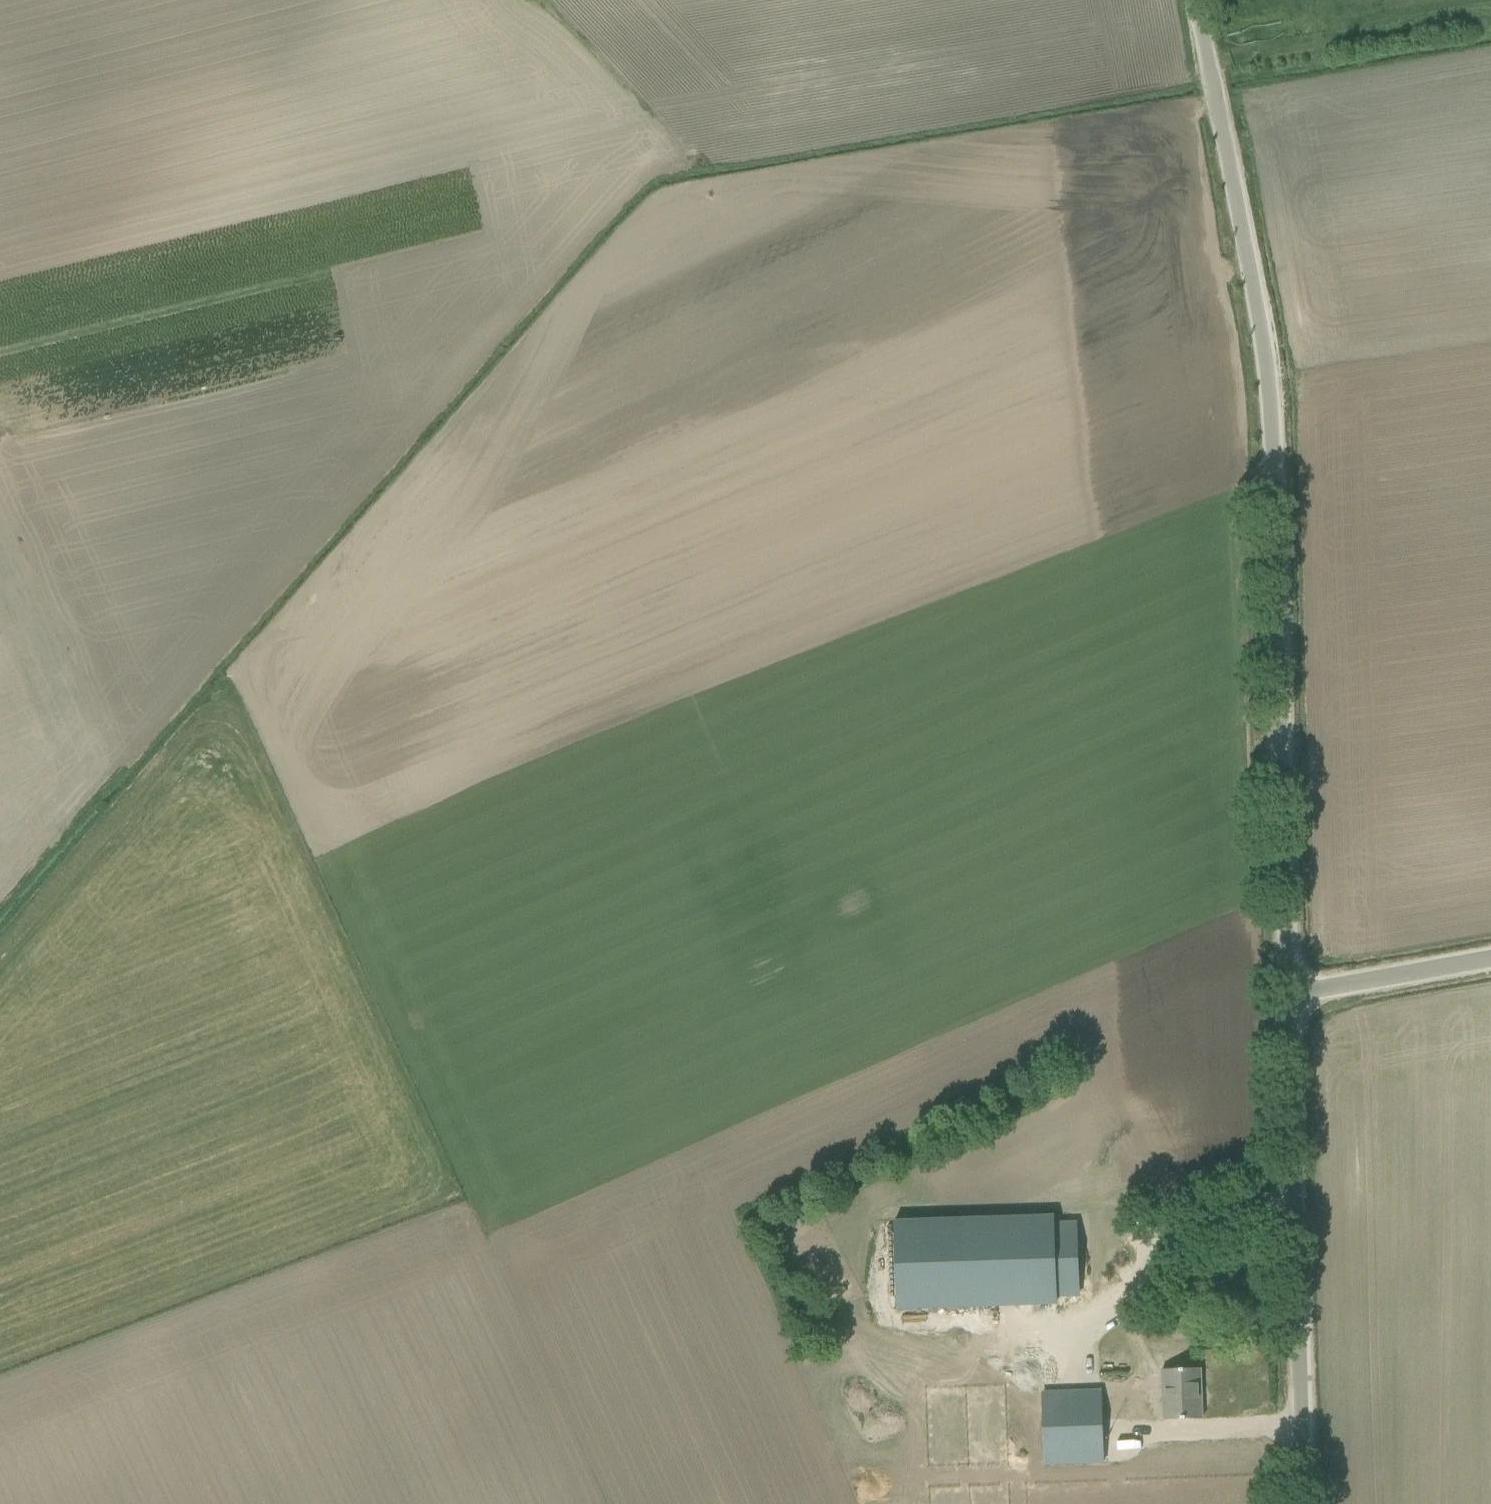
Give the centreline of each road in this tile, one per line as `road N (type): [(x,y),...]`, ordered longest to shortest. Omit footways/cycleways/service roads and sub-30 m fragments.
road 1 (unclassified): [(1288,995),(1267,377),(1196,0)]
road 2 (unclassified): [(1305,1503),(1288,995)]
road 3 (unclassified): [(1288,995),(1490,960)]

